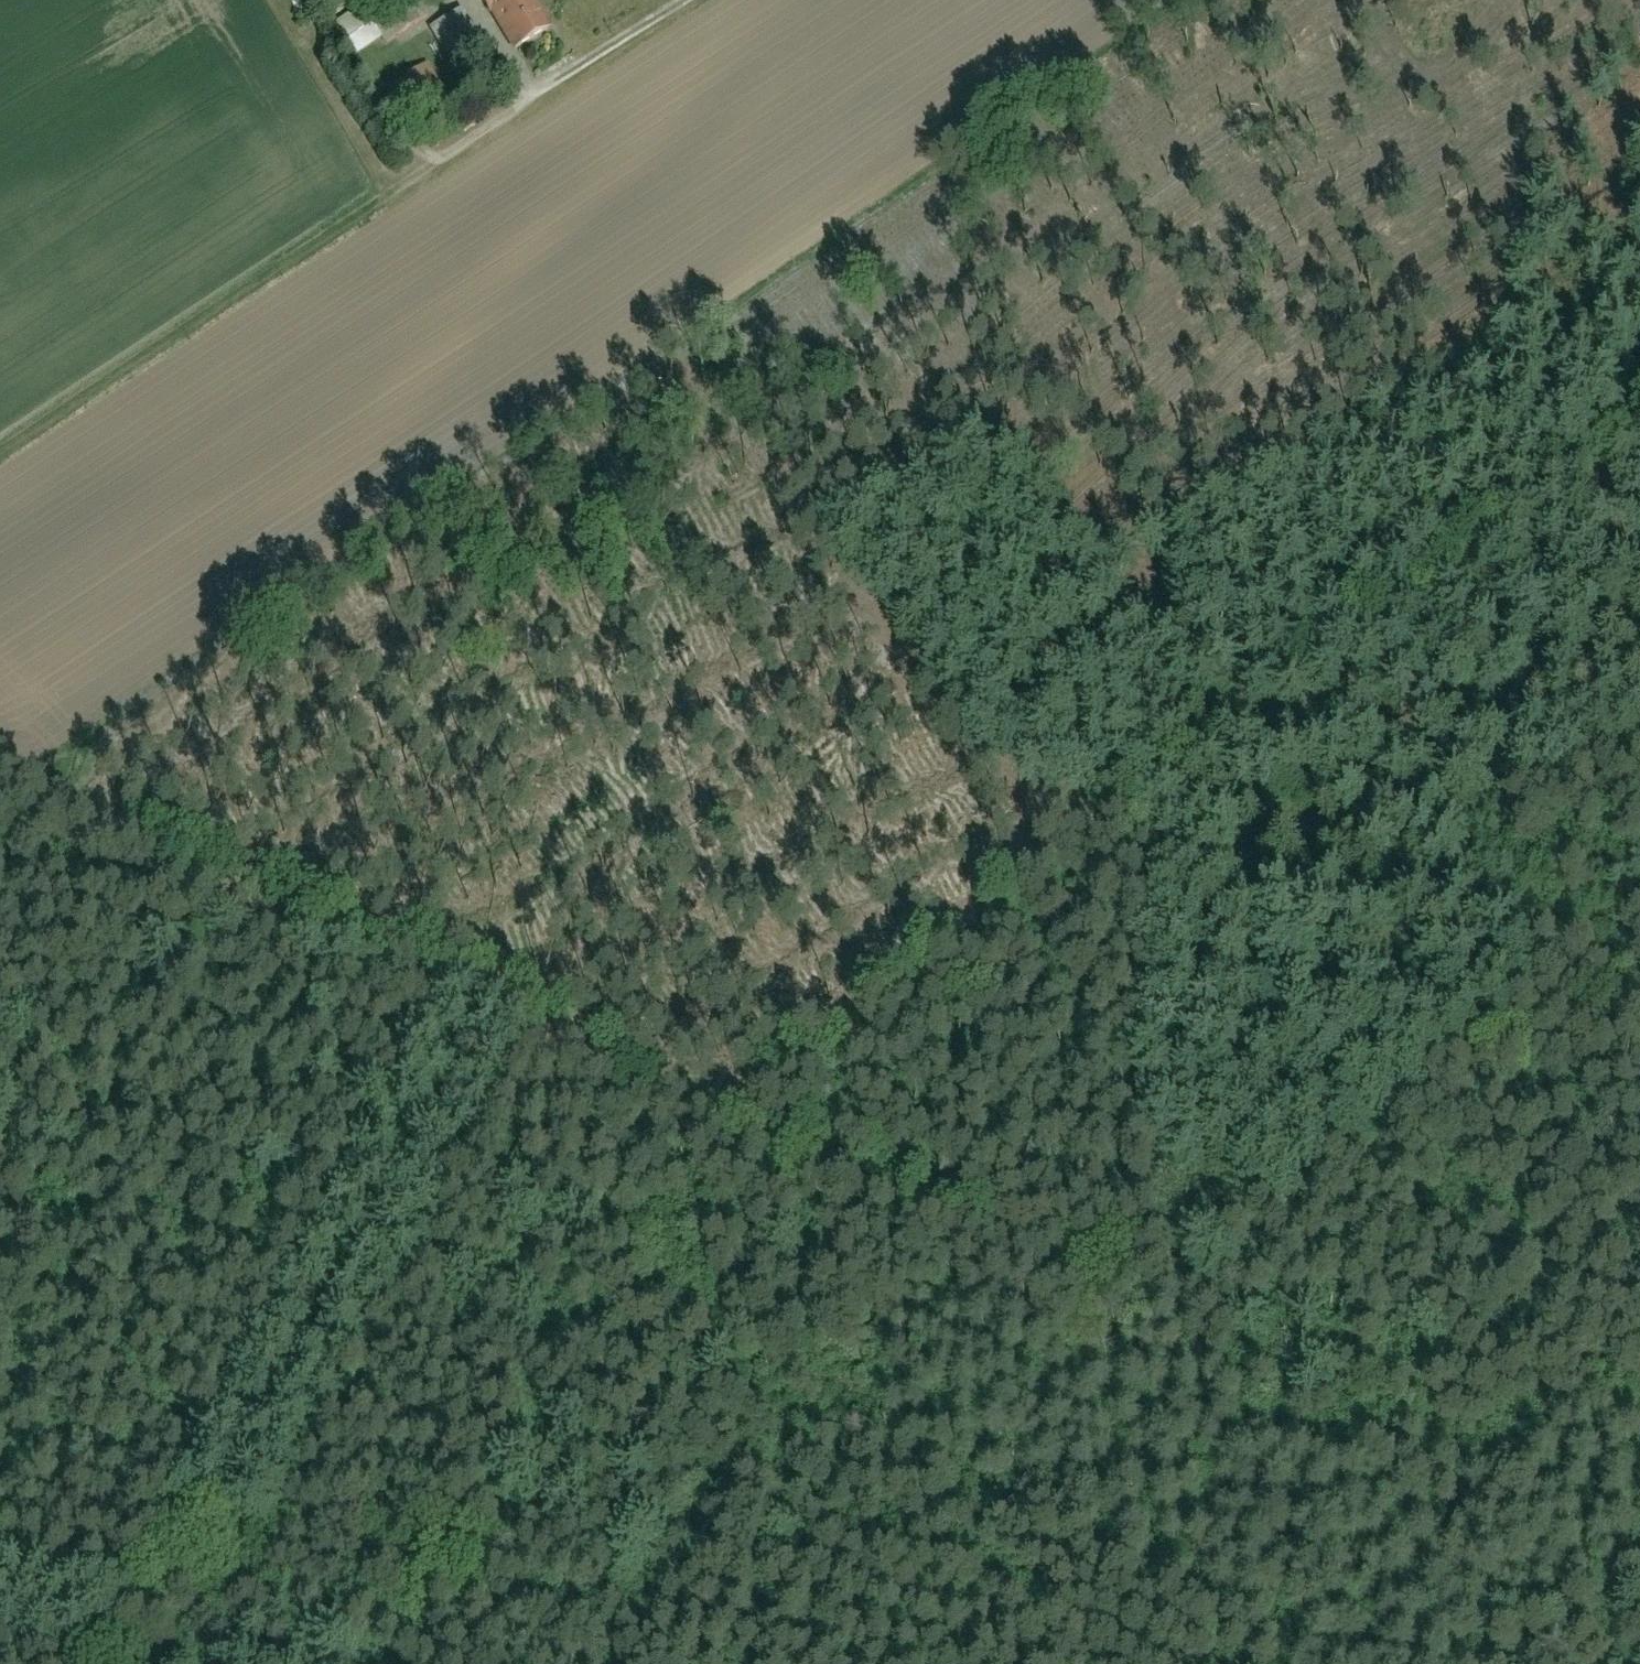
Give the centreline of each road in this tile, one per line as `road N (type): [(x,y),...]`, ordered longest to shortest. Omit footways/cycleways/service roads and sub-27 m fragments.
road 1 (track): [(688,0),(0,455)]
road 2 (track): [(209,1663),(0,1558)]

